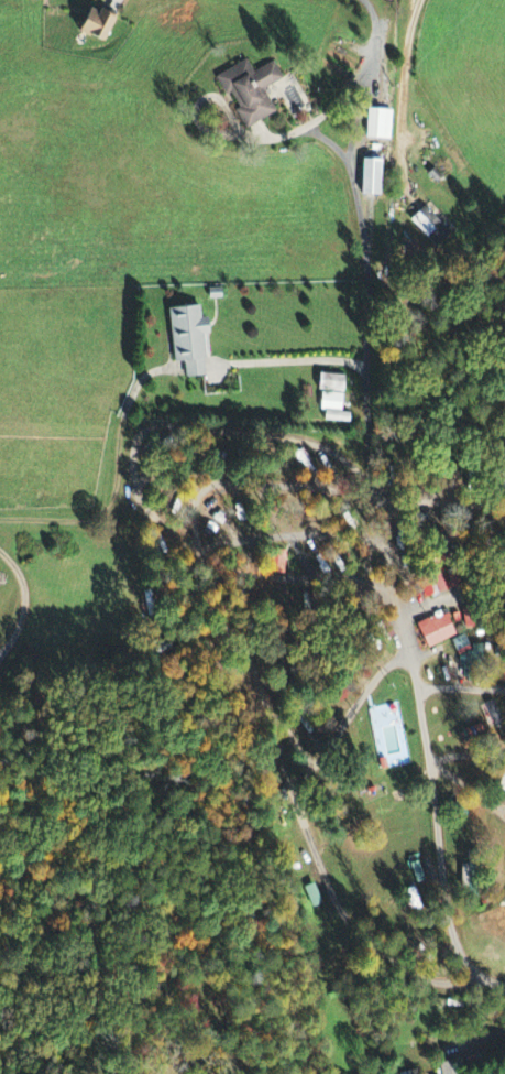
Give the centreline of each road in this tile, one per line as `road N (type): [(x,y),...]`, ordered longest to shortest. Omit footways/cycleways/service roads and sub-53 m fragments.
road 1 (residential): [(504,977),(472,970),(450,929),(407,614),(376,498),(370,240),(348,156),(317,132)]
road 2 (residential): [(348,156),(377,24),(361,0)]
road 3 (residential): [(421,0),(405,55),(402,143)]

